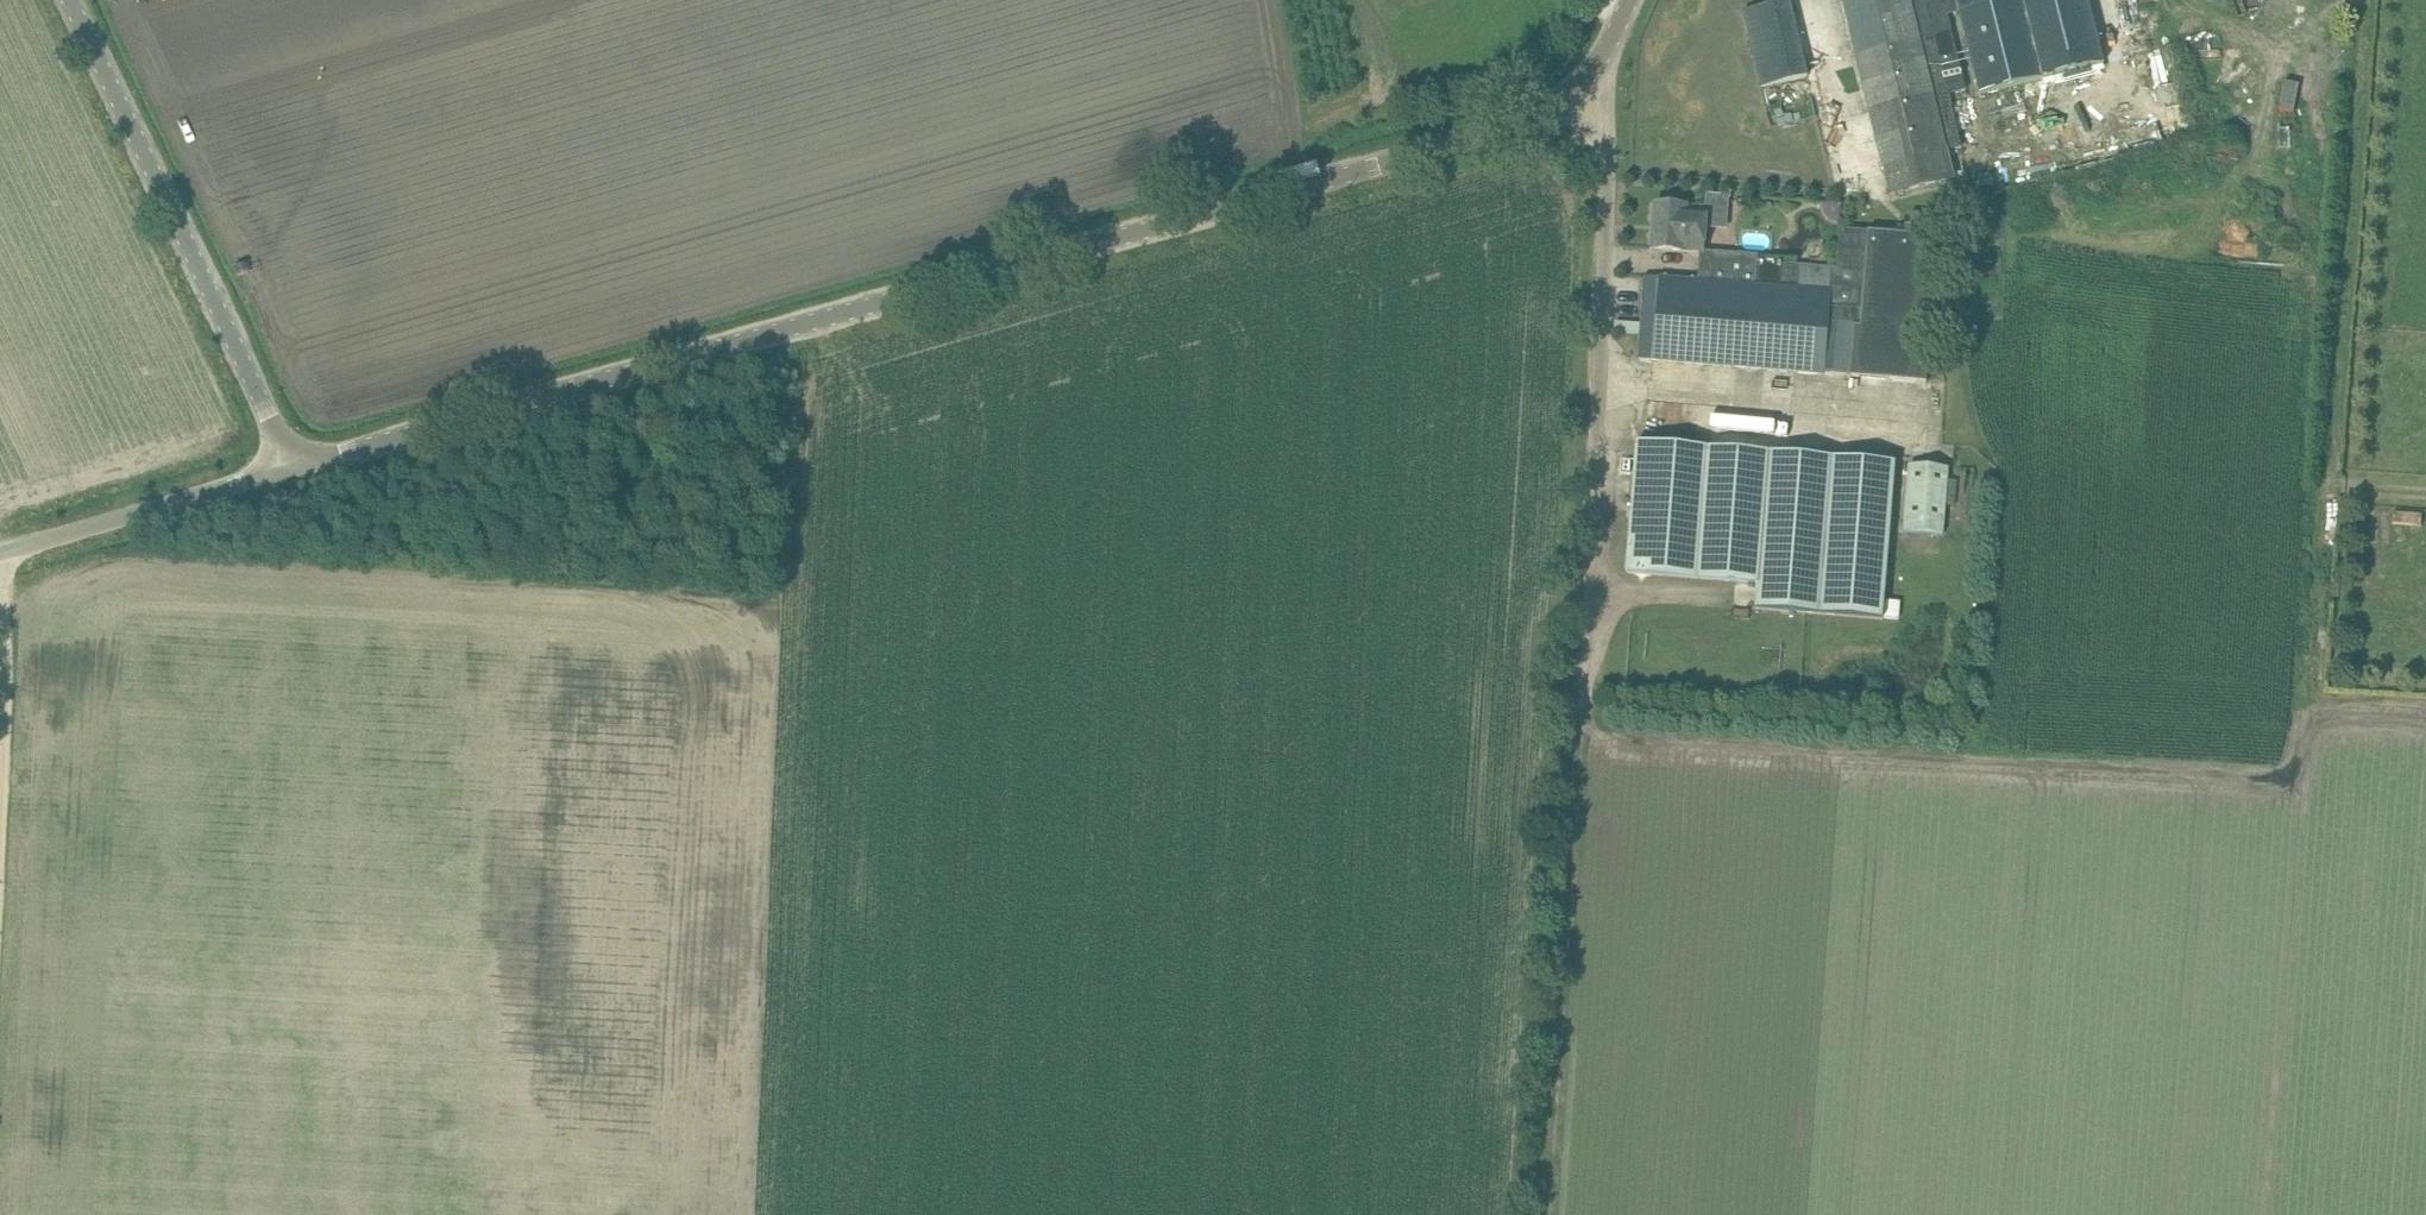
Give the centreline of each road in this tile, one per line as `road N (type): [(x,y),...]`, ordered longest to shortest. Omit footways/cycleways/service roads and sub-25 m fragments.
road 1 (unclassified): [(292,466),(1482,131),(1556,109),(1584,85)]
road 2 (unclassified): [(1584,85),(1605,141),(1578,735)]
road 3 (unclassified): [(292,466),(68,0)]
road 4 (track): [(2361,0),(2325,482)]
road 5 (track): [(1578,735),(1543,1214)]
road 6 (unclassified): [(0,552),(292,466)]
road 7 (track): [(0,783),(0,584)]

